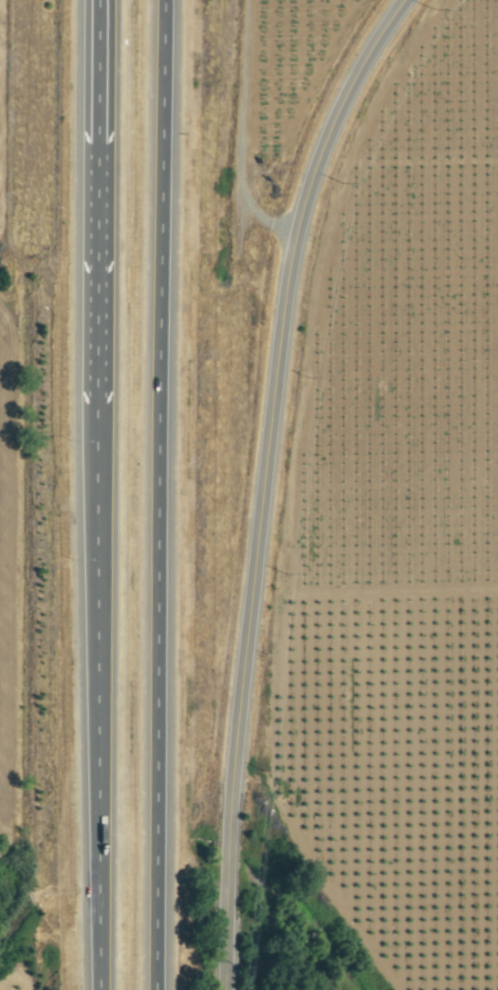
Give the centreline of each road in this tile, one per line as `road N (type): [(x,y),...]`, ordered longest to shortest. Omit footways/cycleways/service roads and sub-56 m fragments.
road 1 (trunk): [(103,0),(99,989)]
road 2 (motorway): [(161,989),(162,0)]
road 3 (tertiary): [(226,921),(240,700),(297,230),(342,102),(406,0)]

